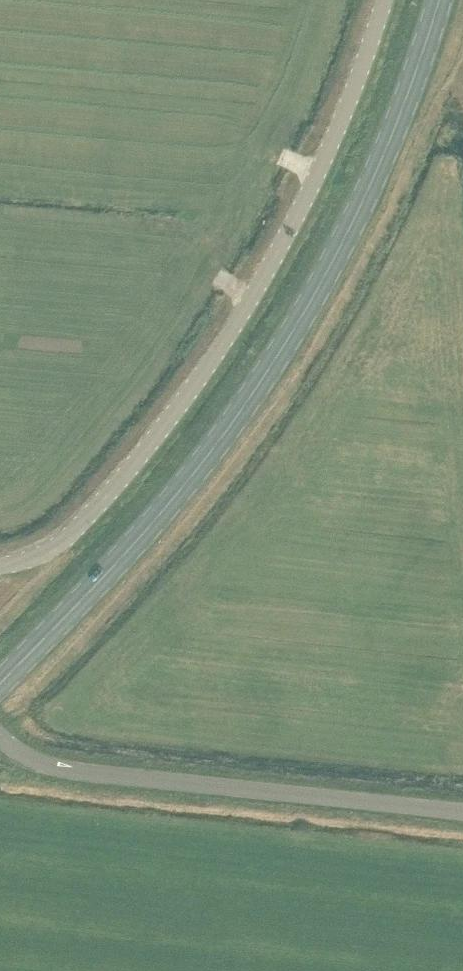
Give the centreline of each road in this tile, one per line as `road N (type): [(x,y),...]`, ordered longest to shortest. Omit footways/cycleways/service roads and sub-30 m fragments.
road 1 (primary): [(440,0),(362,207),(271,368),(187,483),(0,683)]
road 2 (unclassified): [(0,565),(43,552),(81,524),(209,363),(325,157),(384,0)]
road 3 (residential): [(0,734),(38,760),(79,771),(462,811)]

